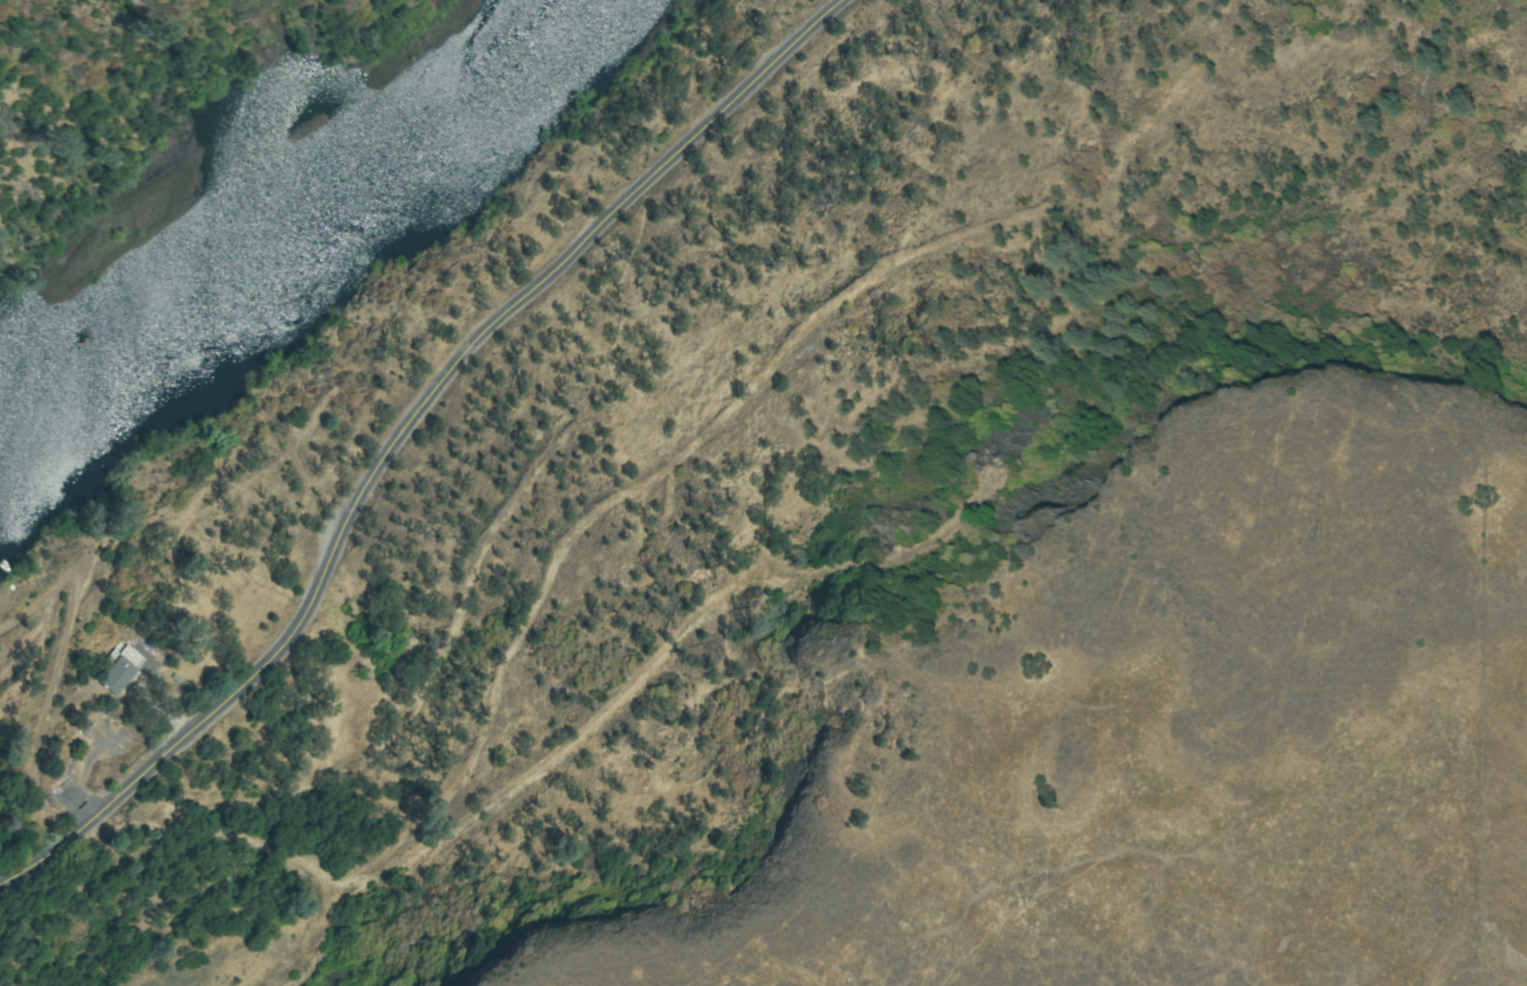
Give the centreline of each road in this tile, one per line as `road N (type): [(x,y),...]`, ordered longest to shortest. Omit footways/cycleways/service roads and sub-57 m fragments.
road 1 (tertiary): [(872,0),(611,231),(561,289),(472,359),(405,437),(335,543),(300,624),(256,684),(65,854),(0,896)]

